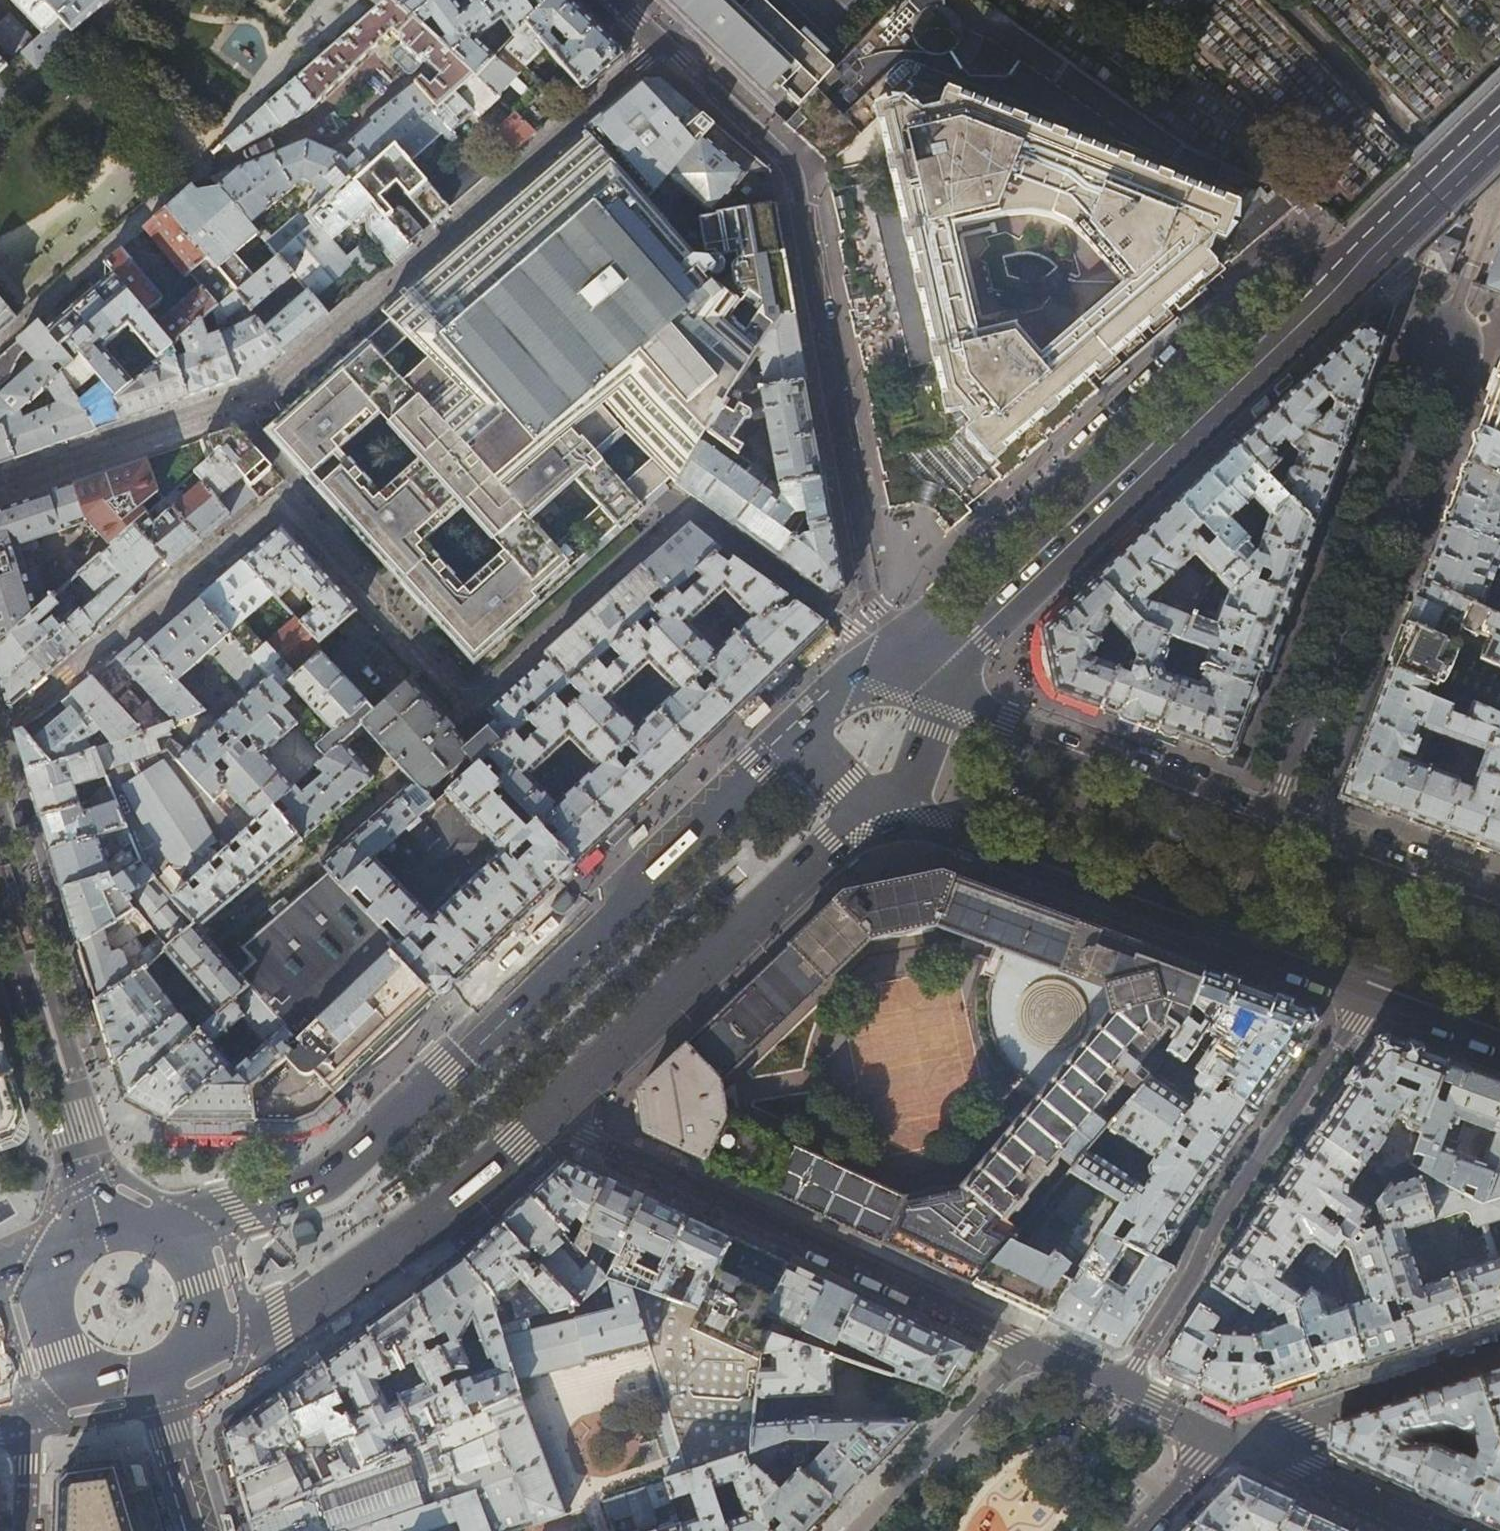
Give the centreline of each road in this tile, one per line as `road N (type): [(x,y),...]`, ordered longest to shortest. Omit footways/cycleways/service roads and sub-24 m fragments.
road 1 (residential): [(0,722),(17,717),(281,494),(465,711),(693,510),(851,628),(890,667)]
road 2 (primary): [(796,735),(339,1171),(150,1221)]
road 3 (residential): [(0,475),(269,384),(657,42)]
road 4 (tertiary): [(1499,129),(963,647)]
road 5 (residential): [(890,667),(886,625),(870,599),(791,170),(657,42)]
road 6 (residential): [(1118,1391),(549,1115)]
road 7 (residential): [(1273,814),(1466,281)]
road 8 (primary): [(872,816),(1372,998)]
road 9 (residential): [(1372,998),(1211,1231),(1118,1391)]
road 10 (primary): [(549,1115),(872,816)]
road 11 (primary): [(205,1347),(316,1297),(432,1215),(549,1115)]
road 12 (primary): [(1273,814),(947,687)]
road 13 (primary): [(102,1223),(0,908)]
road 14 (residential): [(1226,1439),(1499,1352)]
road 15 (primary): [(1499,896),(1273,814)]
road 16 (residential): [(1424,1530),(1226,1439)]
road 17 (primary): [(53,1250),(42,1280),(57,1350),(98,1389)]
road 18 (tertiary): [(194,1530),(155,1377)]
road 19 (tertiary): [(872,816),(910,781),(947,687)]
road 20 (primary): [(205,1347),(205,1289),(186,1250),(150,1221)]
road 21 (primary): [(1372,998),(1499,1045)]
road 22 (residential): [(1139,1530),(1226,1439)]
road 23 (residential): [(33,1405),(28,1530)]

